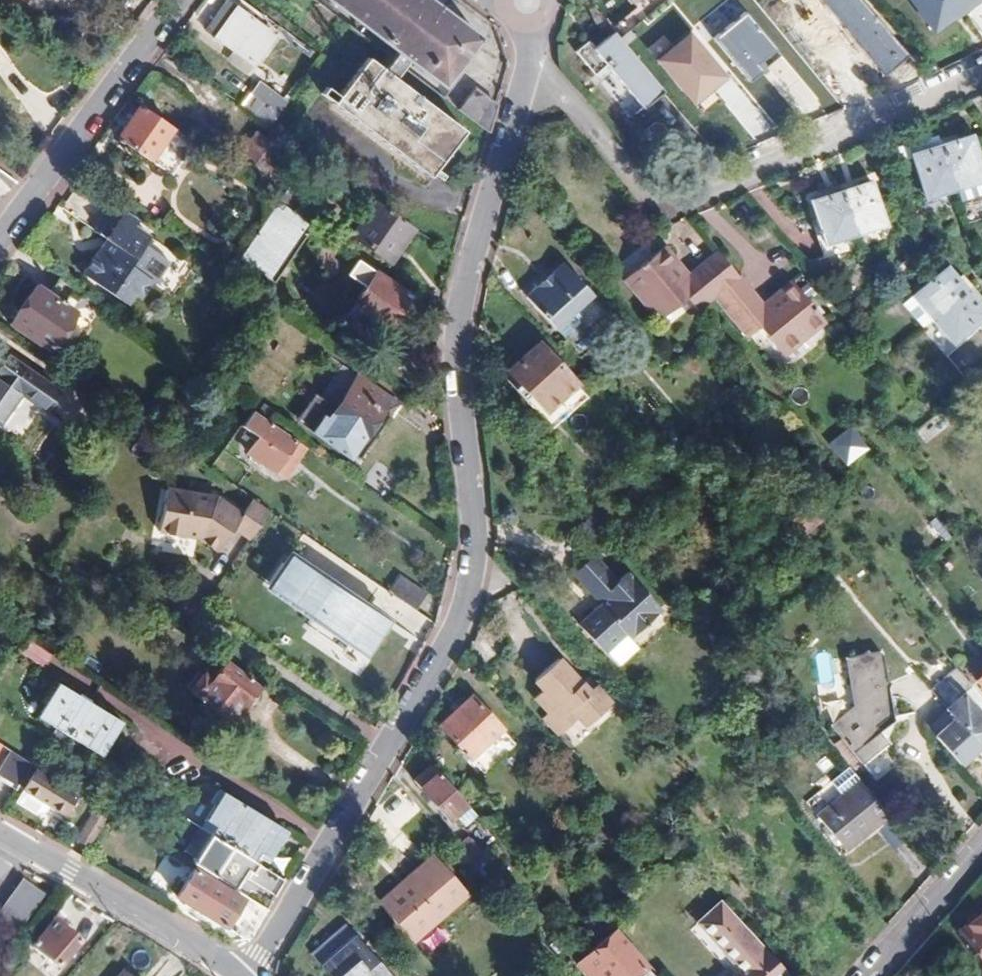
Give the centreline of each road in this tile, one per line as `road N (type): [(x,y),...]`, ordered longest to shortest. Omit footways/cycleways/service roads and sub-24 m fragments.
road 1 (residential): [(522,76),(453,349),(475,517),(475,576),(459,631),(250,975)]
road 2 (residential): [(981,73),(673,204),(650,197),(550,83),(522,76)]
road 3 (residential): [(176,0),(0,235)]
road 4 (residential): [(239,975),(0,834)]
road 5 (residential): [(981,853),(874,975)]

